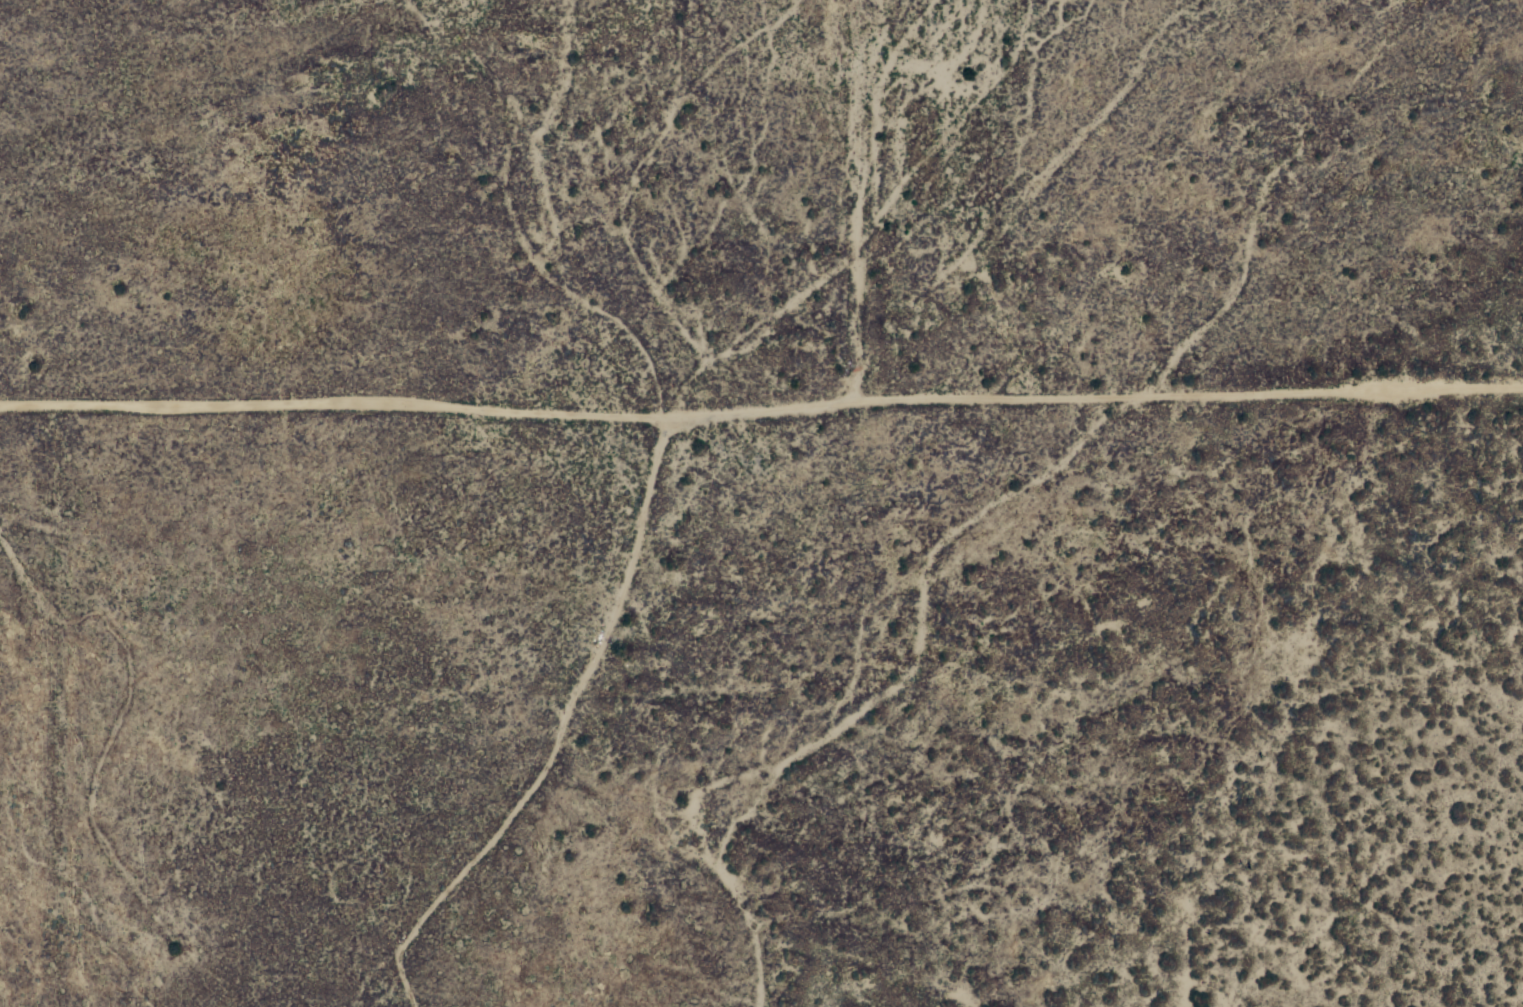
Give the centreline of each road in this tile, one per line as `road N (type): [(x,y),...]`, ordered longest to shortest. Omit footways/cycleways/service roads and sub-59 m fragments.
road 1 (residential): [(0,412),(1522,402)]

